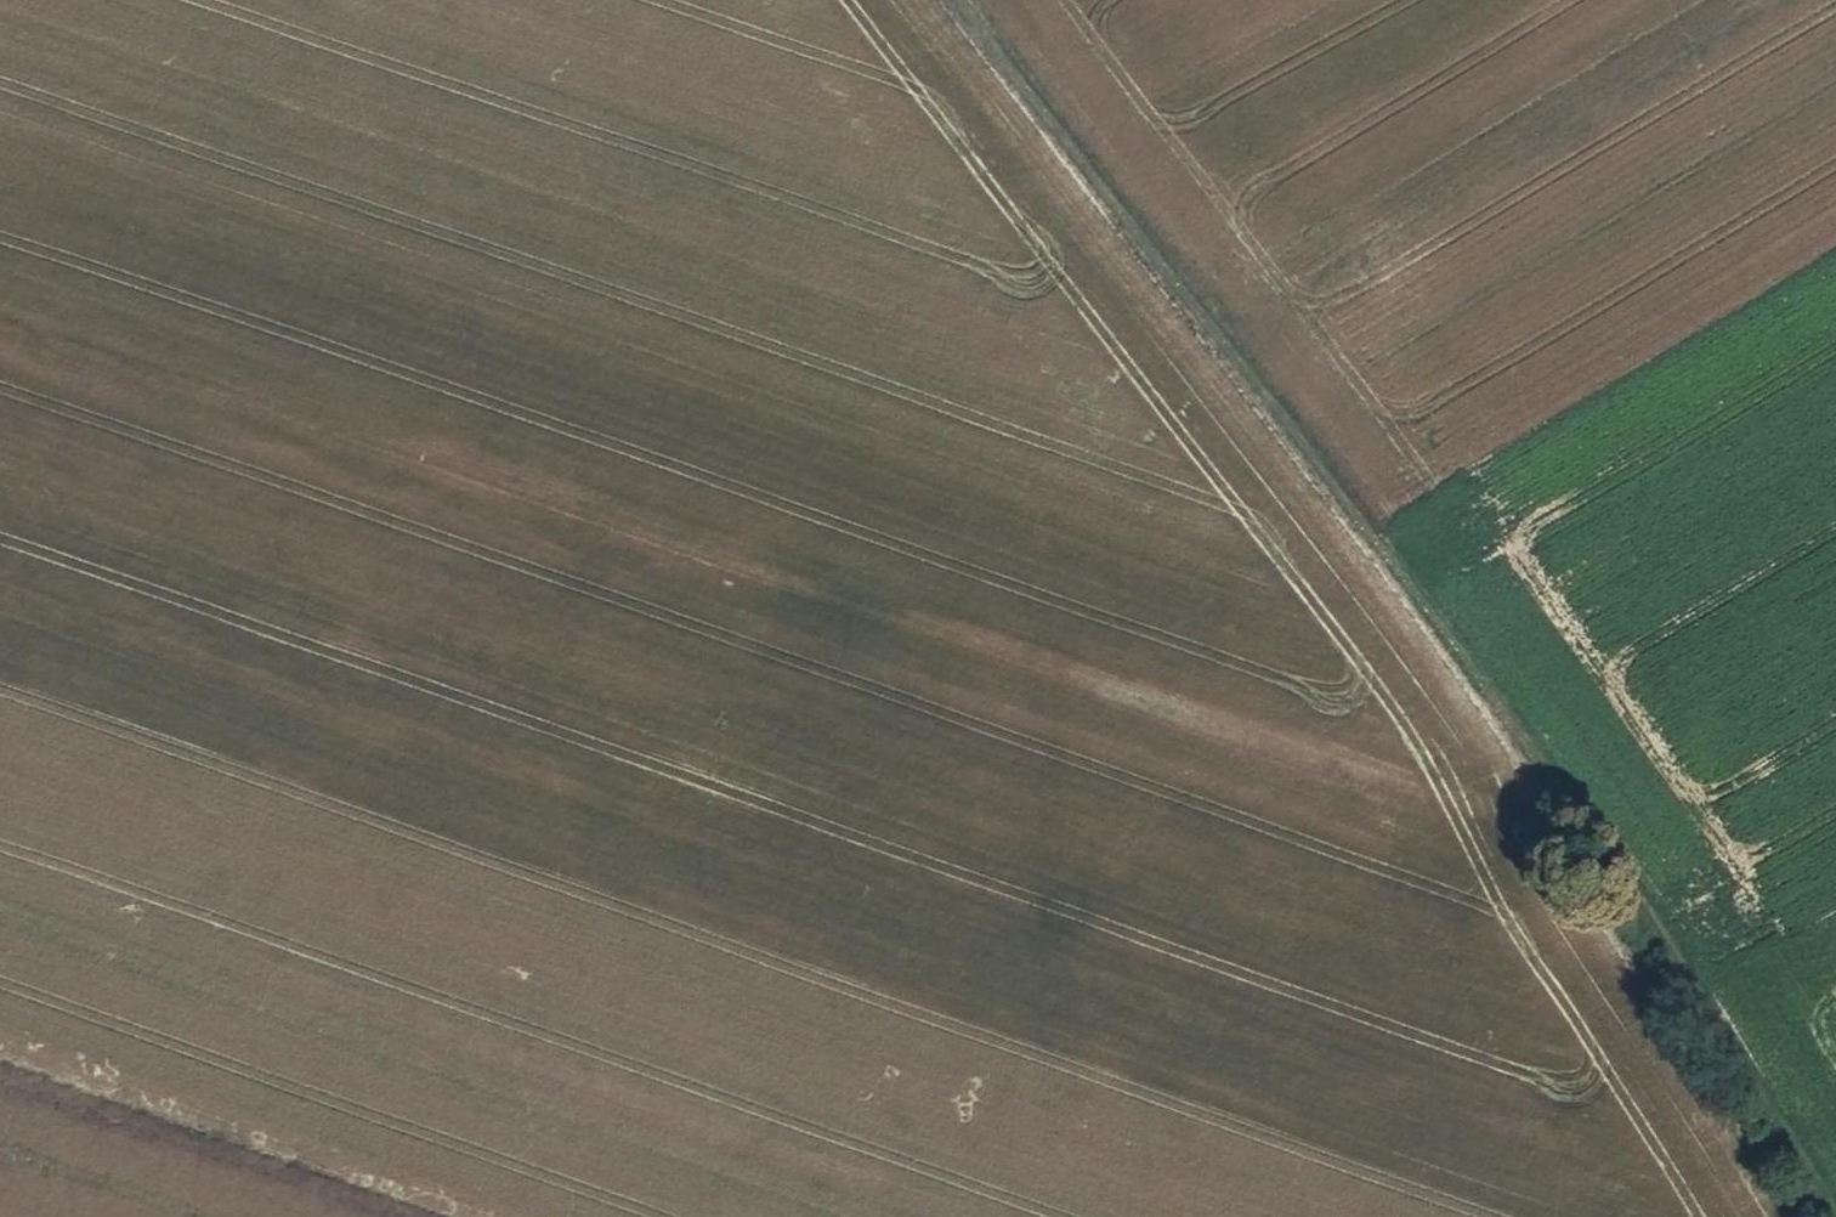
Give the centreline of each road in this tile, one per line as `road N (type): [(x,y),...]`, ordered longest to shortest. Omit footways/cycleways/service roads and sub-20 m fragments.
road 1 (track): [(1825,1216),(1592,834),(962,0)]

